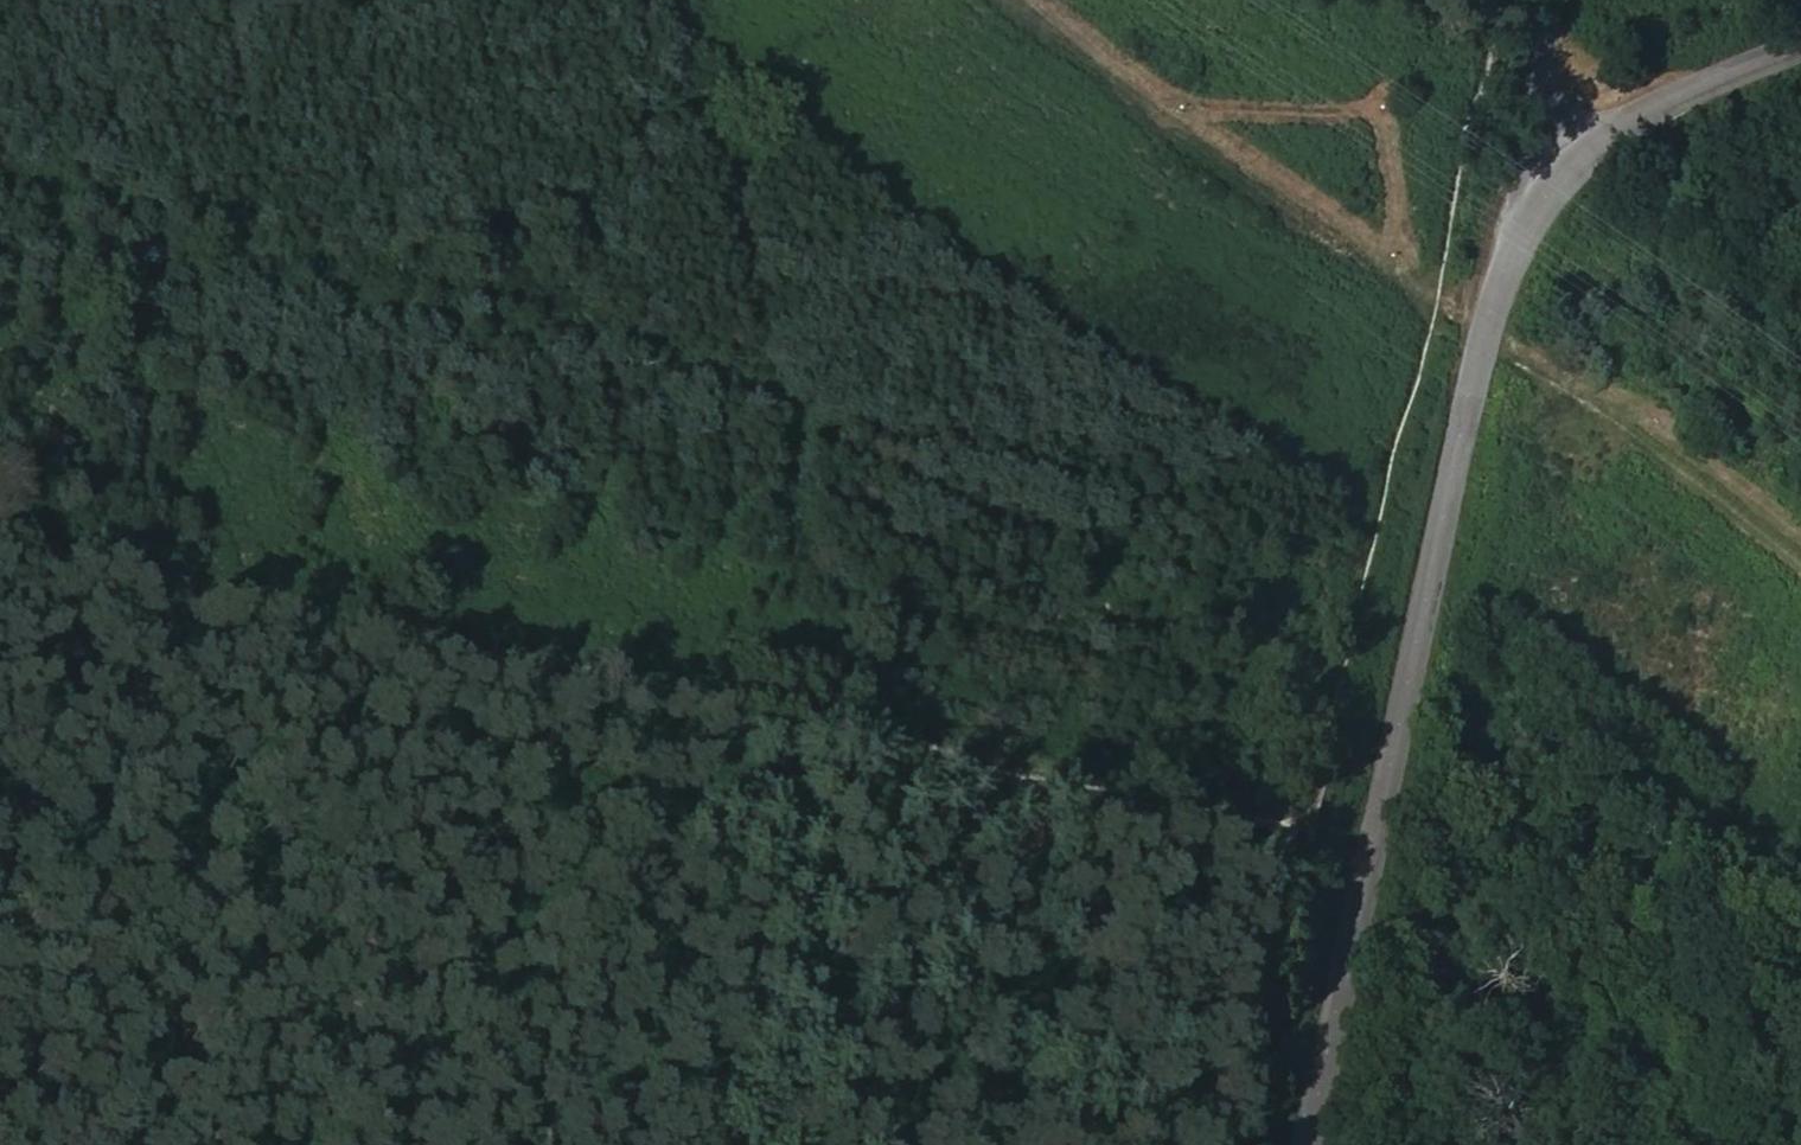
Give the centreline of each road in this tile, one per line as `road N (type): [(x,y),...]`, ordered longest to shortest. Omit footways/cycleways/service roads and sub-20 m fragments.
road 1 (tertiary): [(1567,170),(1537,210),(1486,355),(1310,1144)]
road 2 (track): [(1490,341),(1800,578)]
road 3 (tertiary): [(1800,49),(1669,98),(1567,170)]
road 4 (unclassified): [(1564,0),(1543,93),(1567,170)]

